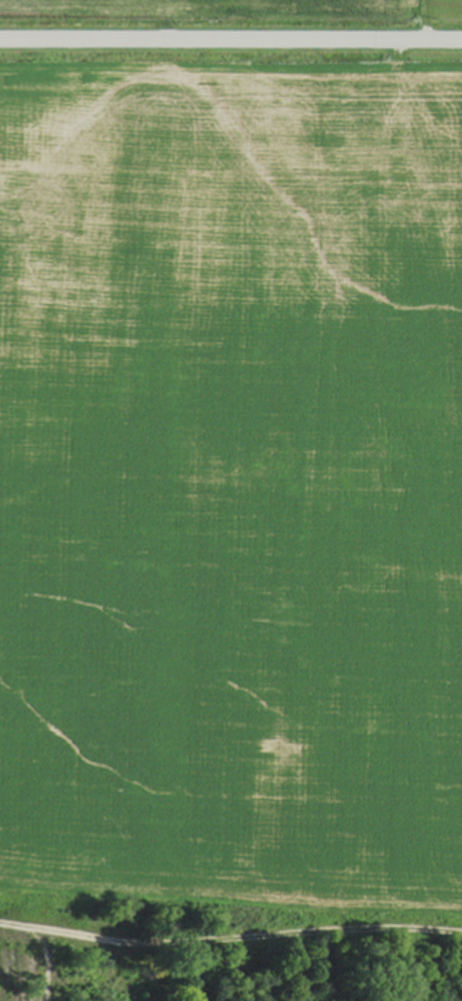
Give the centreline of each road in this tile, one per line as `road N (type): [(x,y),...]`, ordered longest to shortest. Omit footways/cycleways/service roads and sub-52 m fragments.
road 1 (residential): [(0,40),(461,41)]

